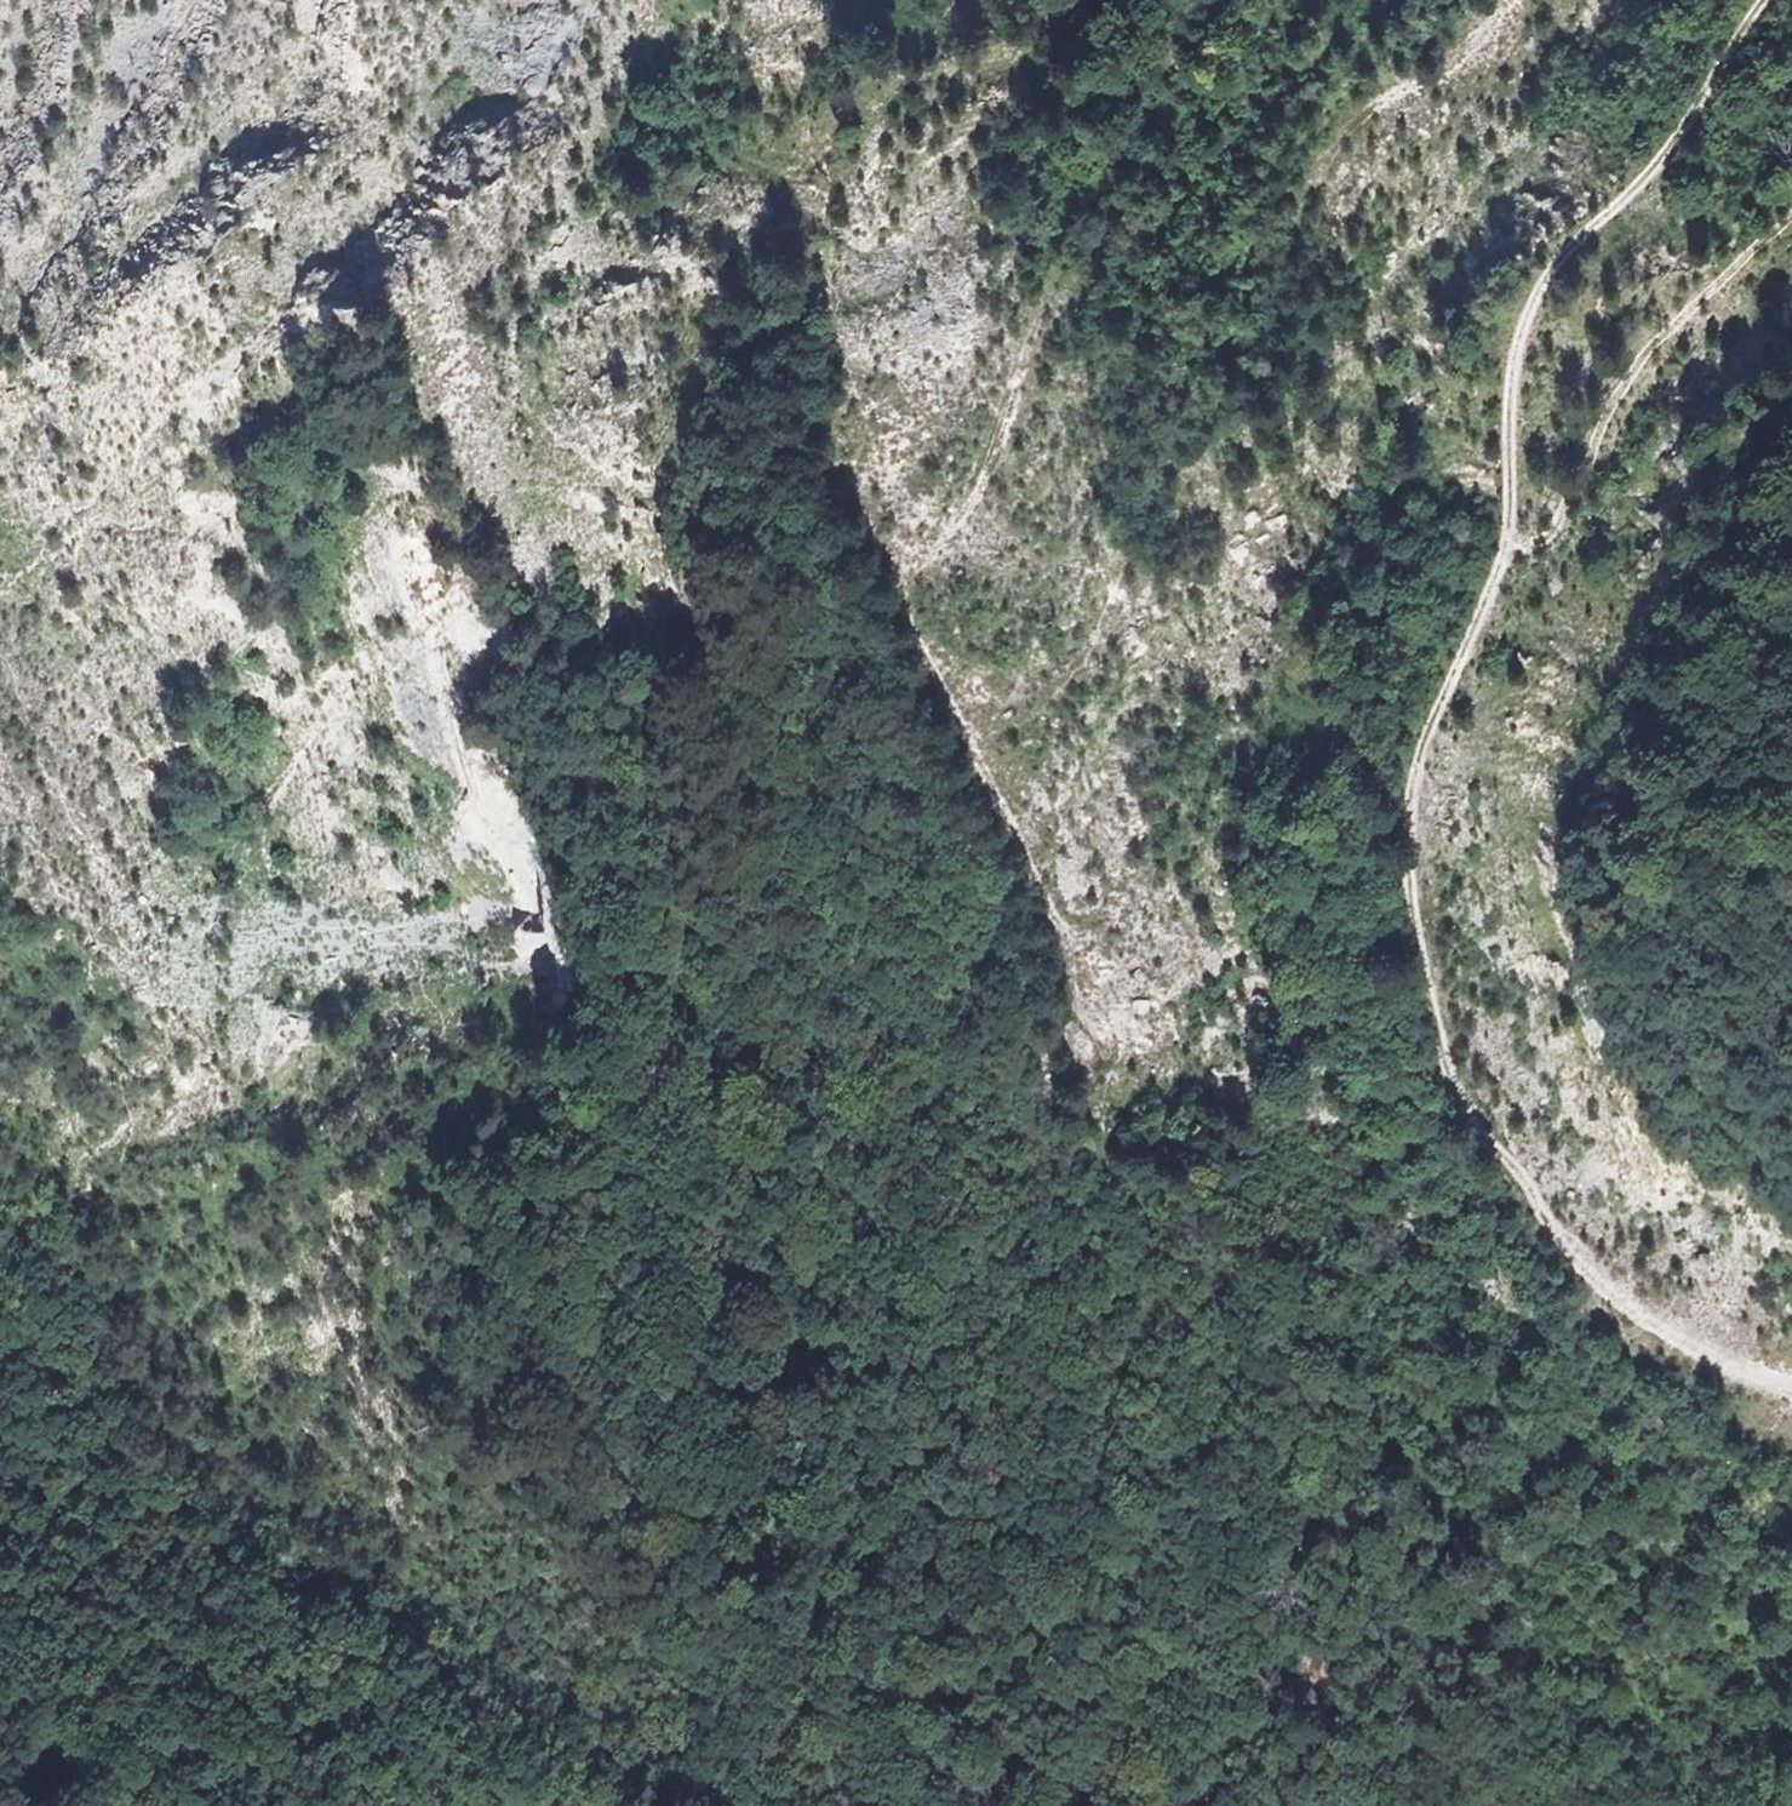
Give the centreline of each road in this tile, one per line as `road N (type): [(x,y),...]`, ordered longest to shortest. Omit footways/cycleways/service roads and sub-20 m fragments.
road 1 (track): [(1766,0),(1656,169),(1560,255),(1534,301),(1512,374),(1498,579),(1420,743),(1405,821),(1407,901),(1437,1054),(1473,1133),(1575,1260),(1659,1328),(1791,1392)]

